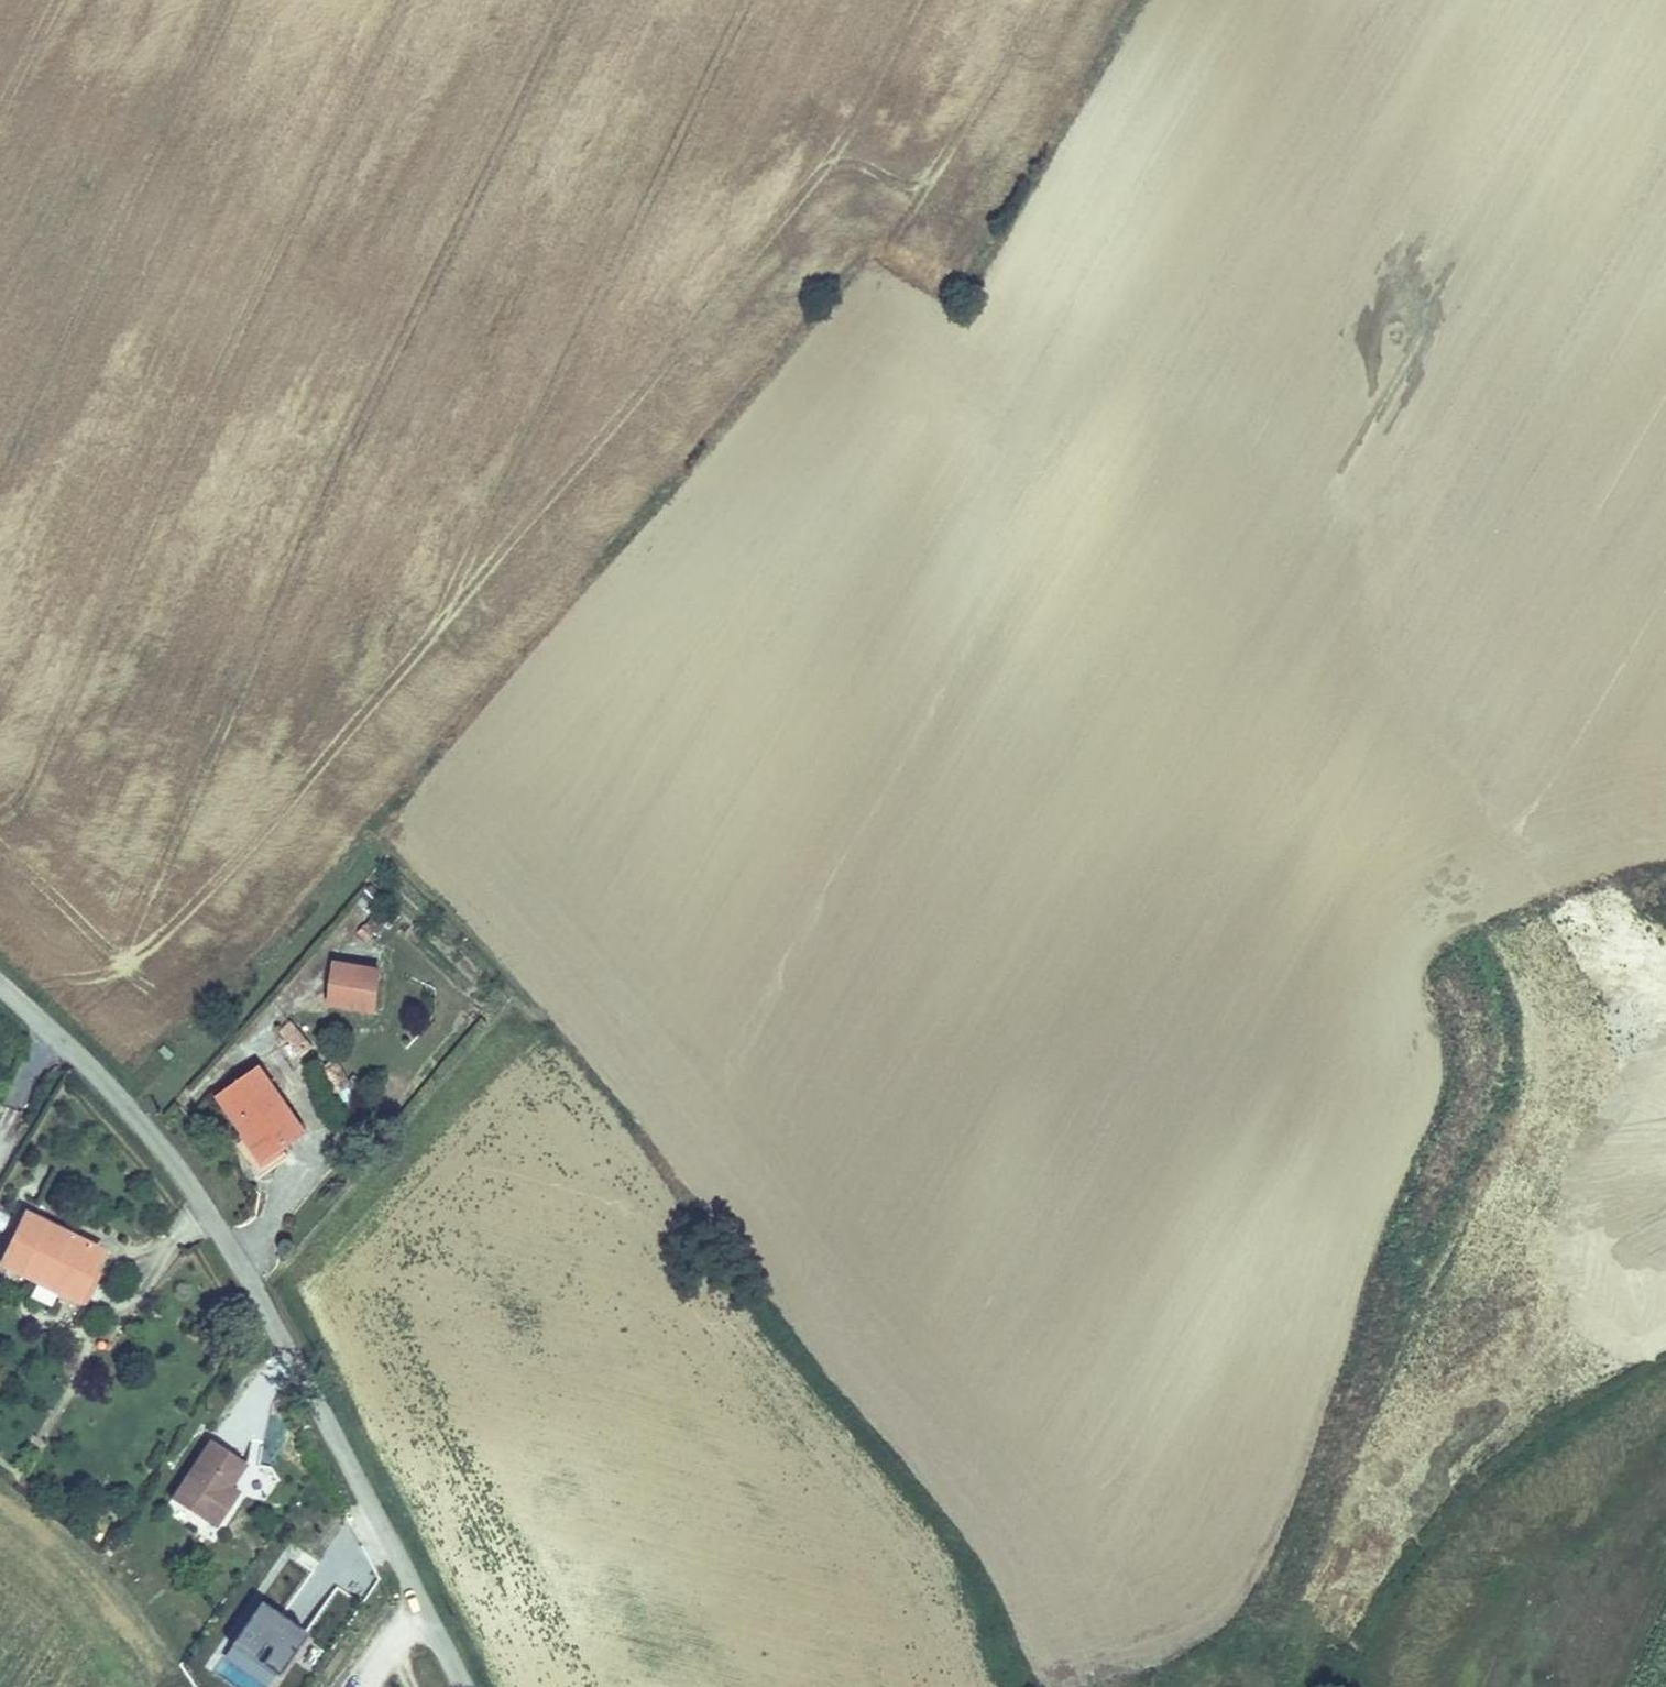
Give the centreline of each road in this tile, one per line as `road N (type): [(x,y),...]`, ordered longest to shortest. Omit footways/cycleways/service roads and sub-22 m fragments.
road 1 (unclassified): [(465,1686),(245,1259),(113,1079),(0,978)]

